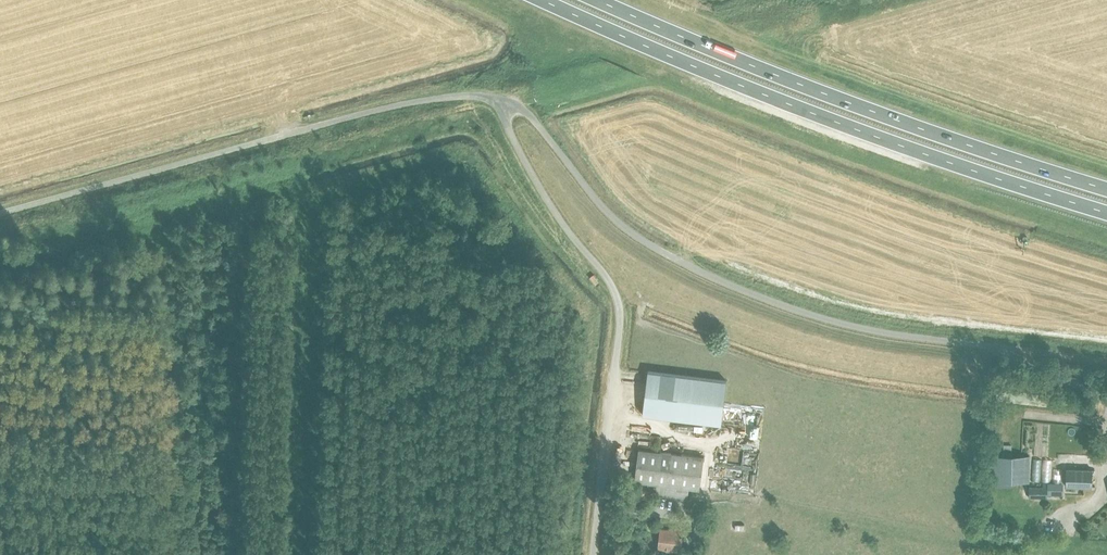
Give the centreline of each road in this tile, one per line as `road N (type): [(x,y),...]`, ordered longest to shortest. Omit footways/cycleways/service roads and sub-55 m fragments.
road 1 (track): [(563,554),(588,329),(582,308),(467,163),(442,156),(303,193),(282,179),(165,212),(158,554)]
road 2 (unclassified): [(1106,364),(894,337),(715,282),(606,215),(531,120),(506,103)]
road 3 (trunk): [(542,0),(698,69),(1106,216)]
road 4 (trunk): [(1106,185),(929,129),(613,0)]
road 5 (unclassified): [(506,103),(481,97),(403,104),(0,215)]
road 6 (unclassified): [(593,554),(618,309),(599,267),(555,221),(503,119),(506,103)]
road 7 (track): [(247,190),(239,554)]
road 8 (track): [(205,201),(197,554)]

